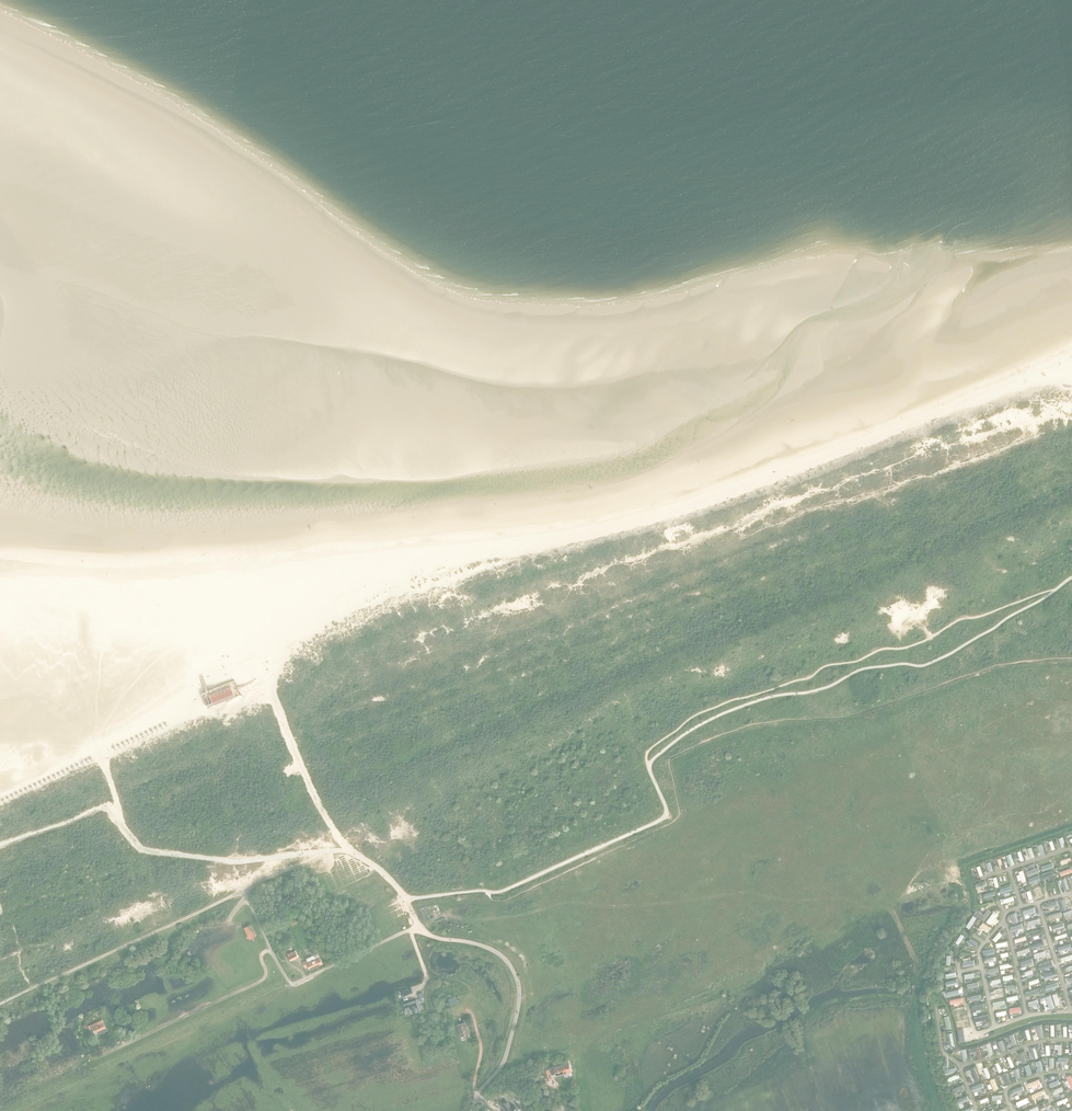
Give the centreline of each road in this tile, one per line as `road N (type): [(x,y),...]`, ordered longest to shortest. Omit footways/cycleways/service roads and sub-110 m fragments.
road 1 (unclassified): [(469,1110),(502,1063),(517,982),(495,951),(431,935),(419,923)]
road 2 (unclassified): [(419,923),(292,985),(286,978)]

